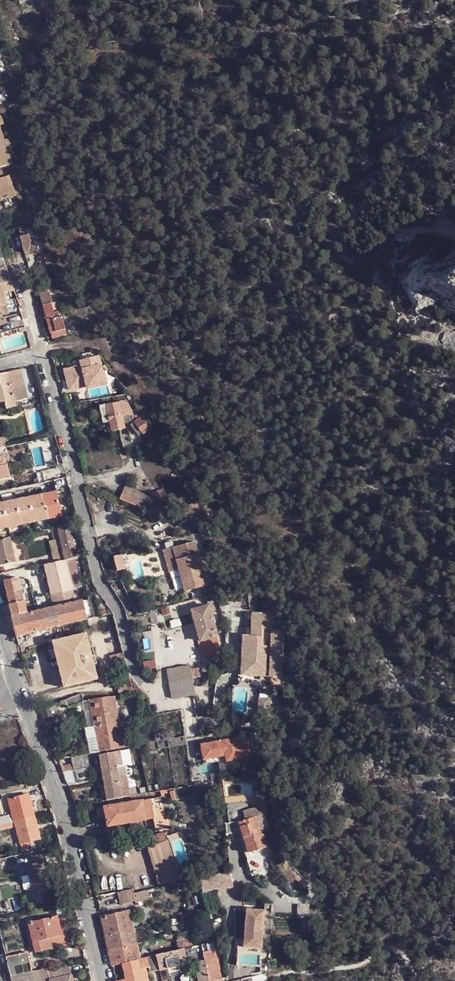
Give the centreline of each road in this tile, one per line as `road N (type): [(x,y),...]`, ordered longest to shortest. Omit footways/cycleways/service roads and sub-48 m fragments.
road 1 (residential): [(103,980),(56,787),(21,690)]
road 2 (residential): [(44,352),(77,484)]

